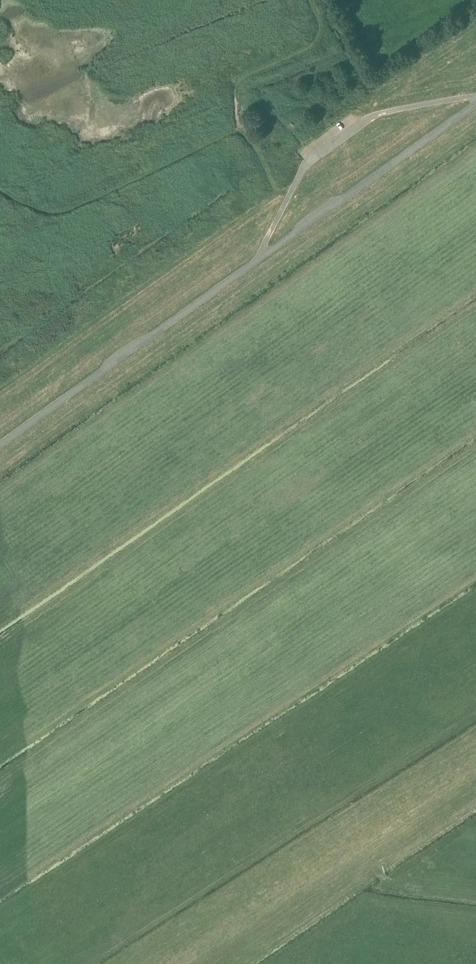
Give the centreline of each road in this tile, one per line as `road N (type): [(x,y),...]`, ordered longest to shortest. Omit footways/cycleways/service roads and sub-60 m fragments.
road 1 (unclassified): [(0,443),(475,101)]
road 2 (track): [(203,963),(355,862),(377,872)]

